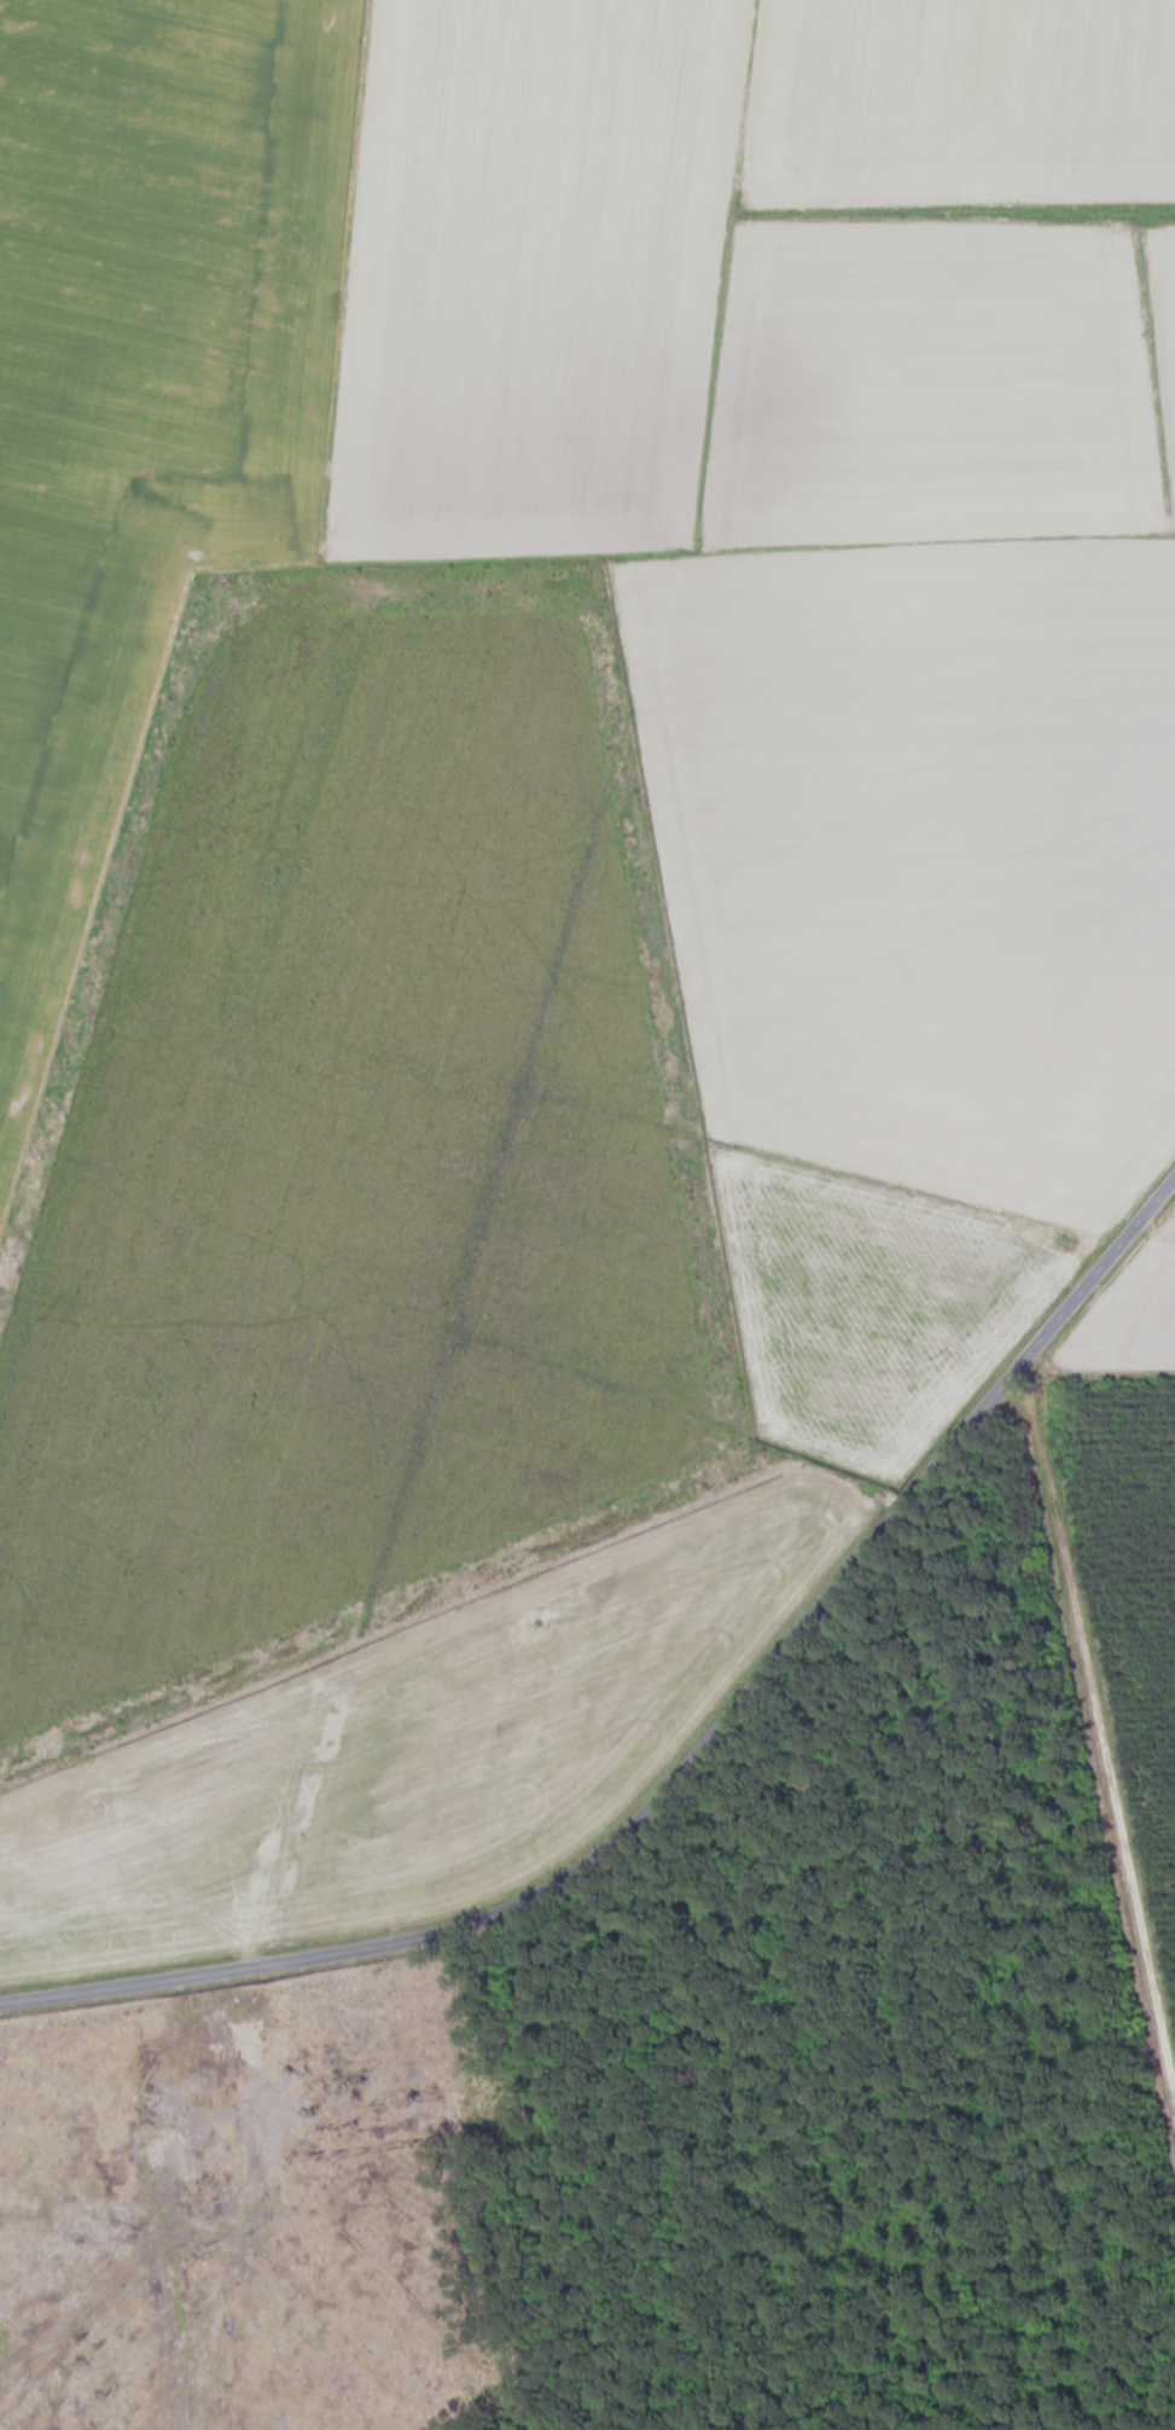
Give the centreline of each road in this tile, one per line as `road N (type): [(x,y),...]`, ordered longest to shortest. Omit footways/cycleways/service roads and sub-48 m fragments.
road 1 (residential): [(0,2004),(412,1940),(520,1906),(594,1860),(665,1796),(1174,1181)]
road 2 (residential): [(1174,2236),(1052,1523),(1002,1388)]

